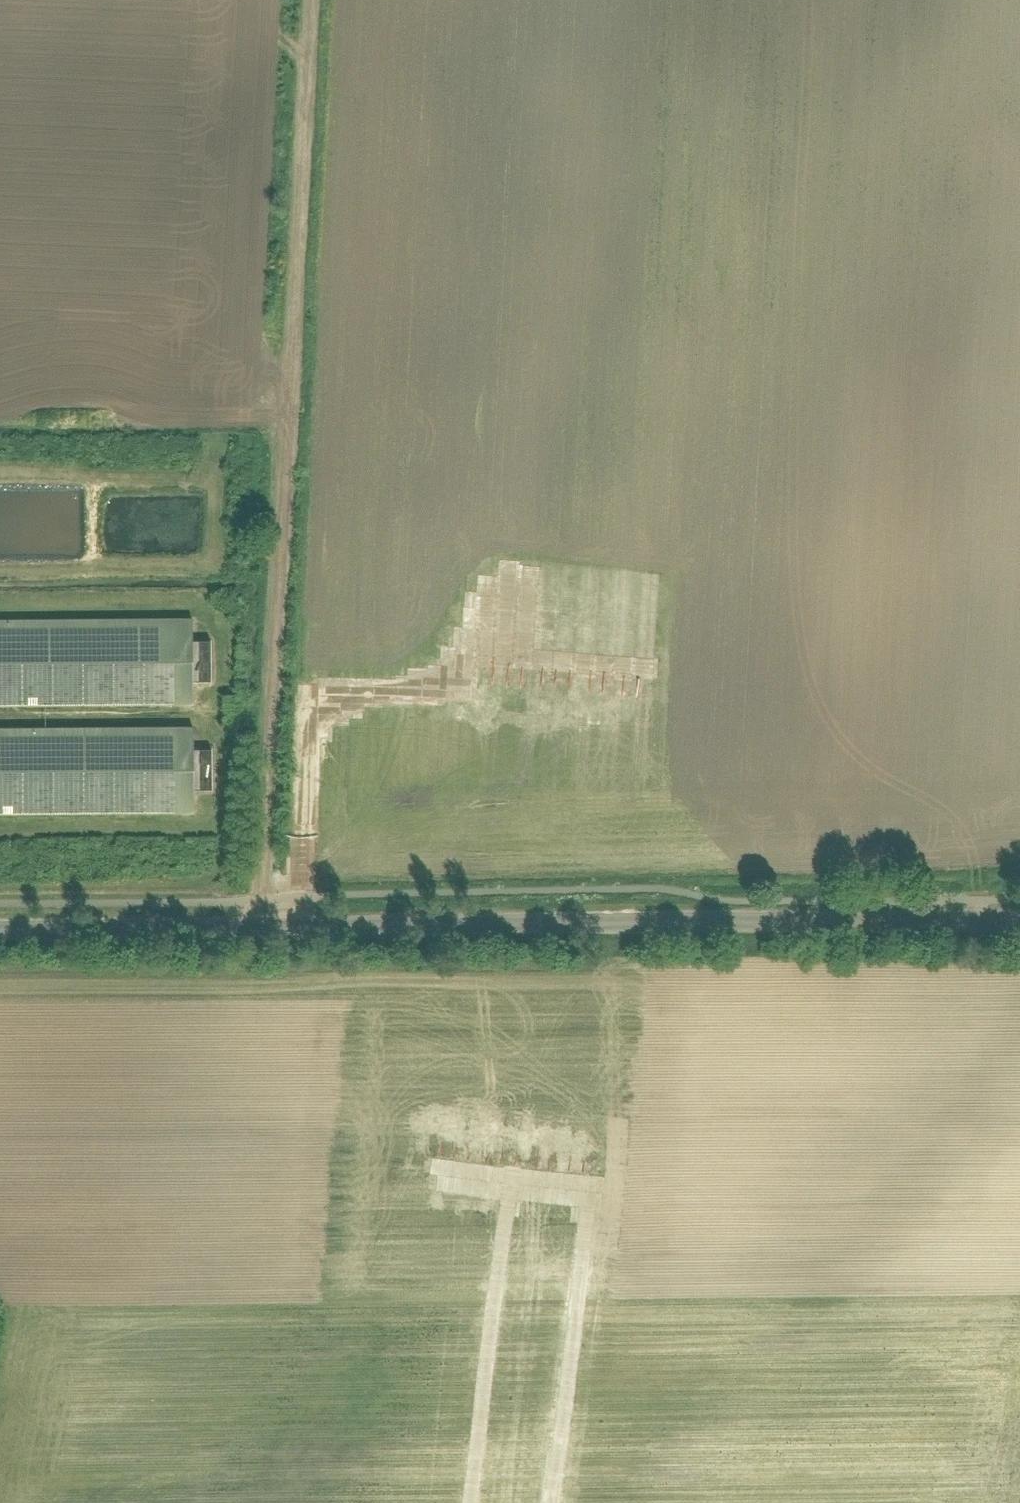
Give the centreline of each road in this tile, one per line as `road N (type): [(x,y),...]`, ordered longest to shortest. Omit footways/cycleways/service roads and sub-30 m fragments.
road 1 (tertiary): [(0,931),(1019,922)]
road 2 (track): [(259,925),(311,0)]

